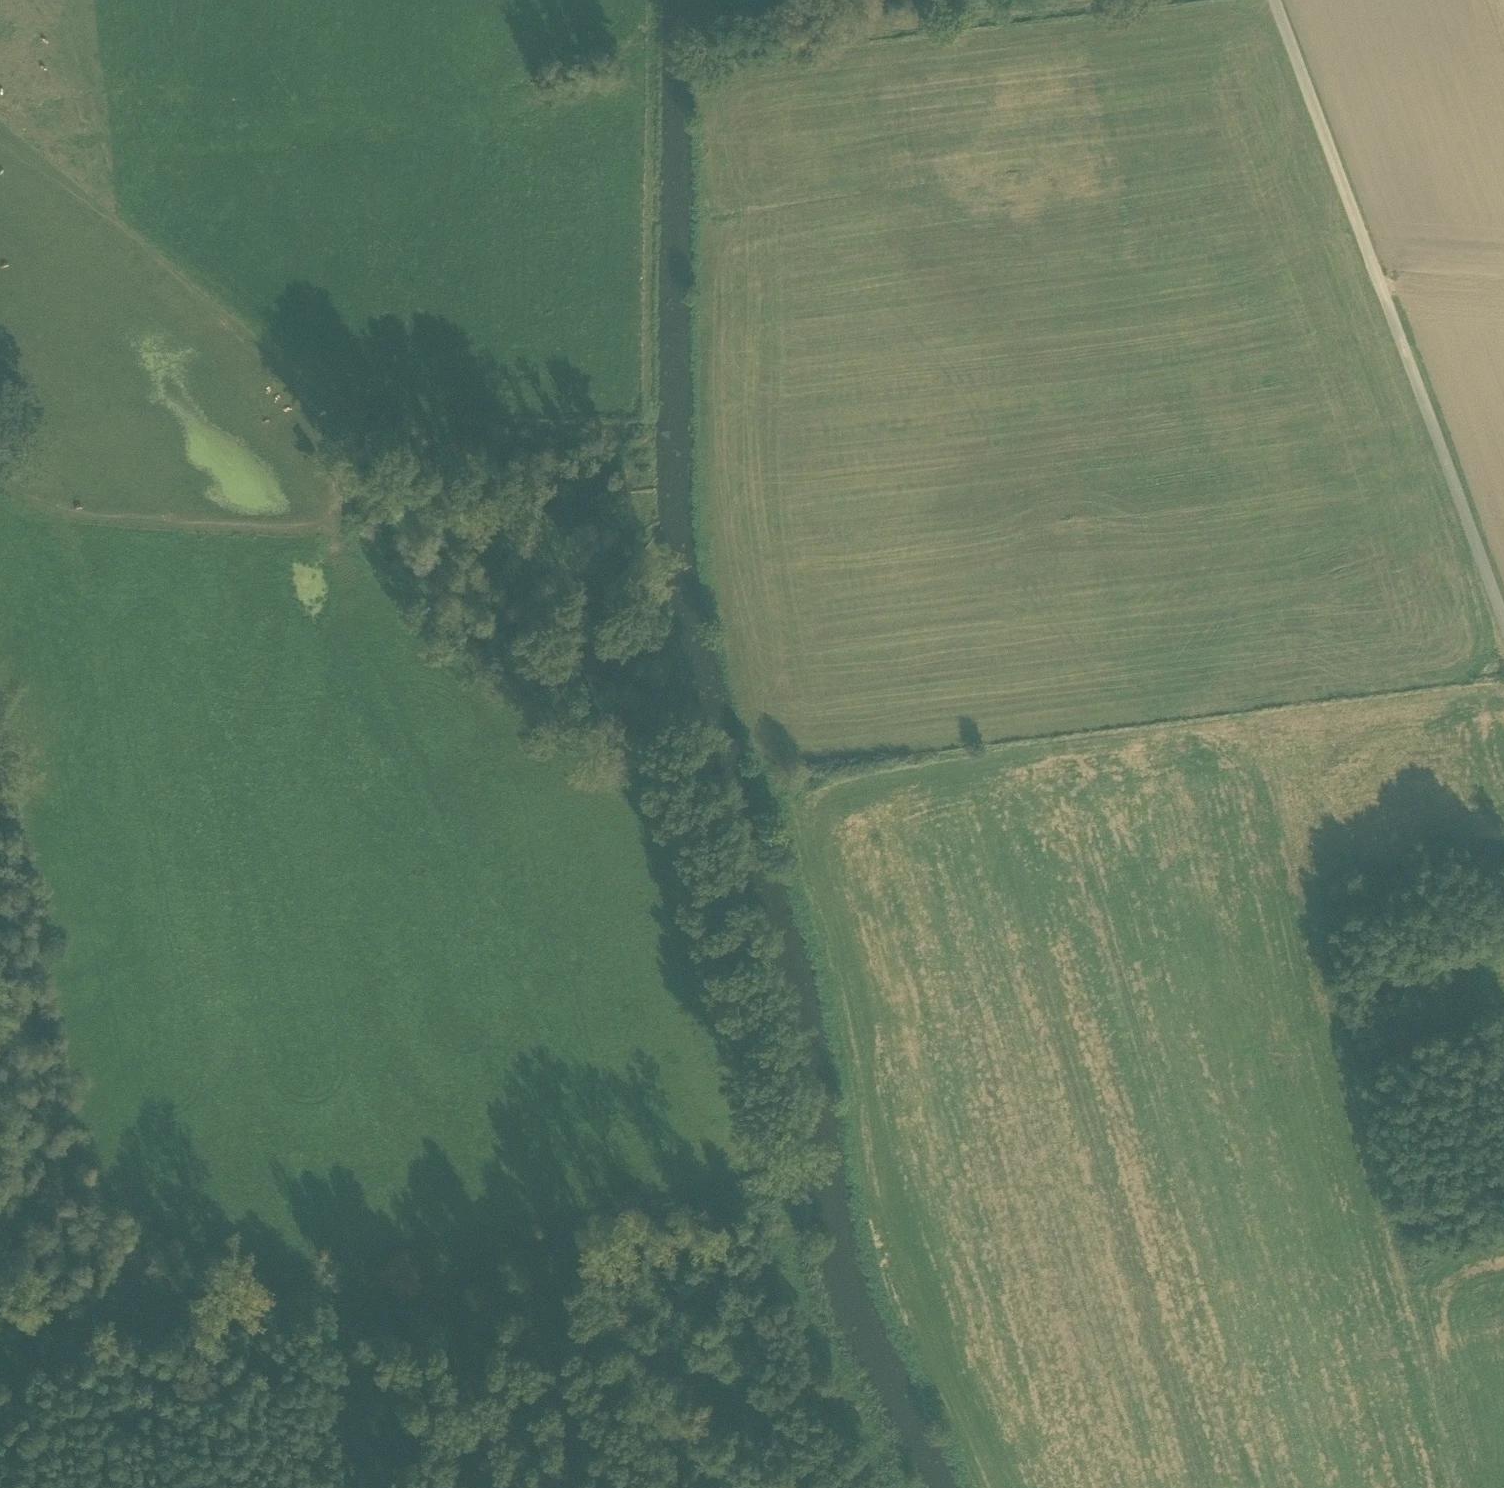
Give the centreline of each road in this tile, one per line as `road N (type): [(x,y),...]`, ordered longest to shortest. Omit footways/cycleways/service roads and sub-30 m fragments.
road 1 (unclassified): [(1277,0),(1503,616)]
road 2 (track): [(0,486),(60,518),(349,528)]

